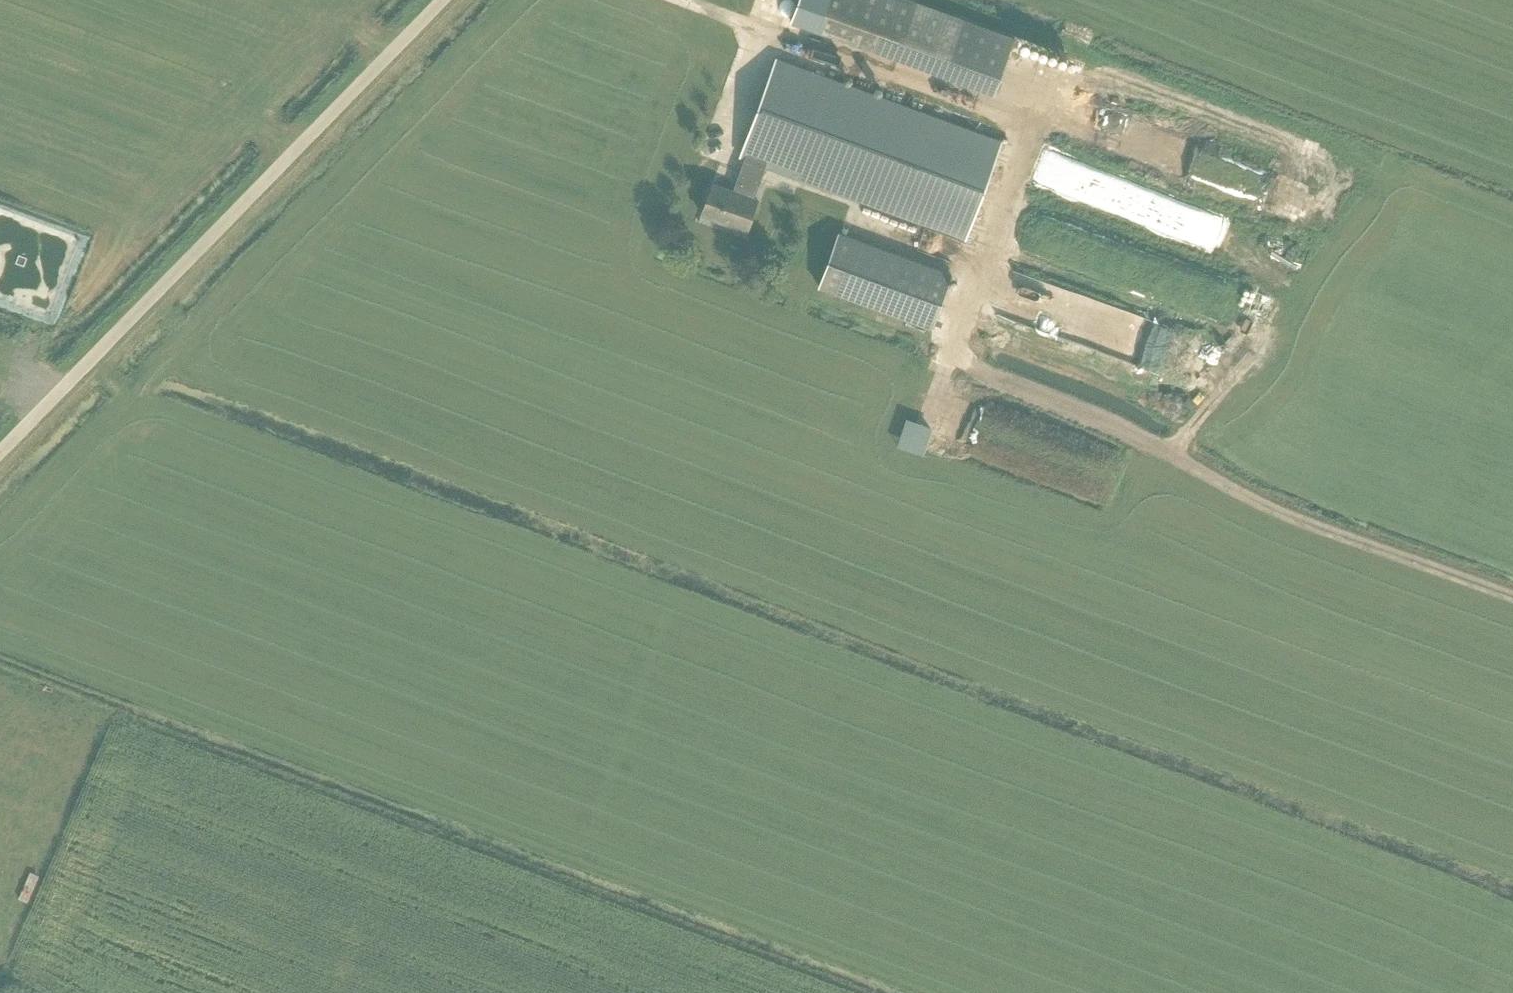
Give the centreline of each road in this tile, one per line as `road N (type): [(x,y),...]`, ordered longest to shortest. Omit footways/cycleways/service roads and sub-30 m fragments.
road 1 (unclassified): [(0,454),(440,0)]

